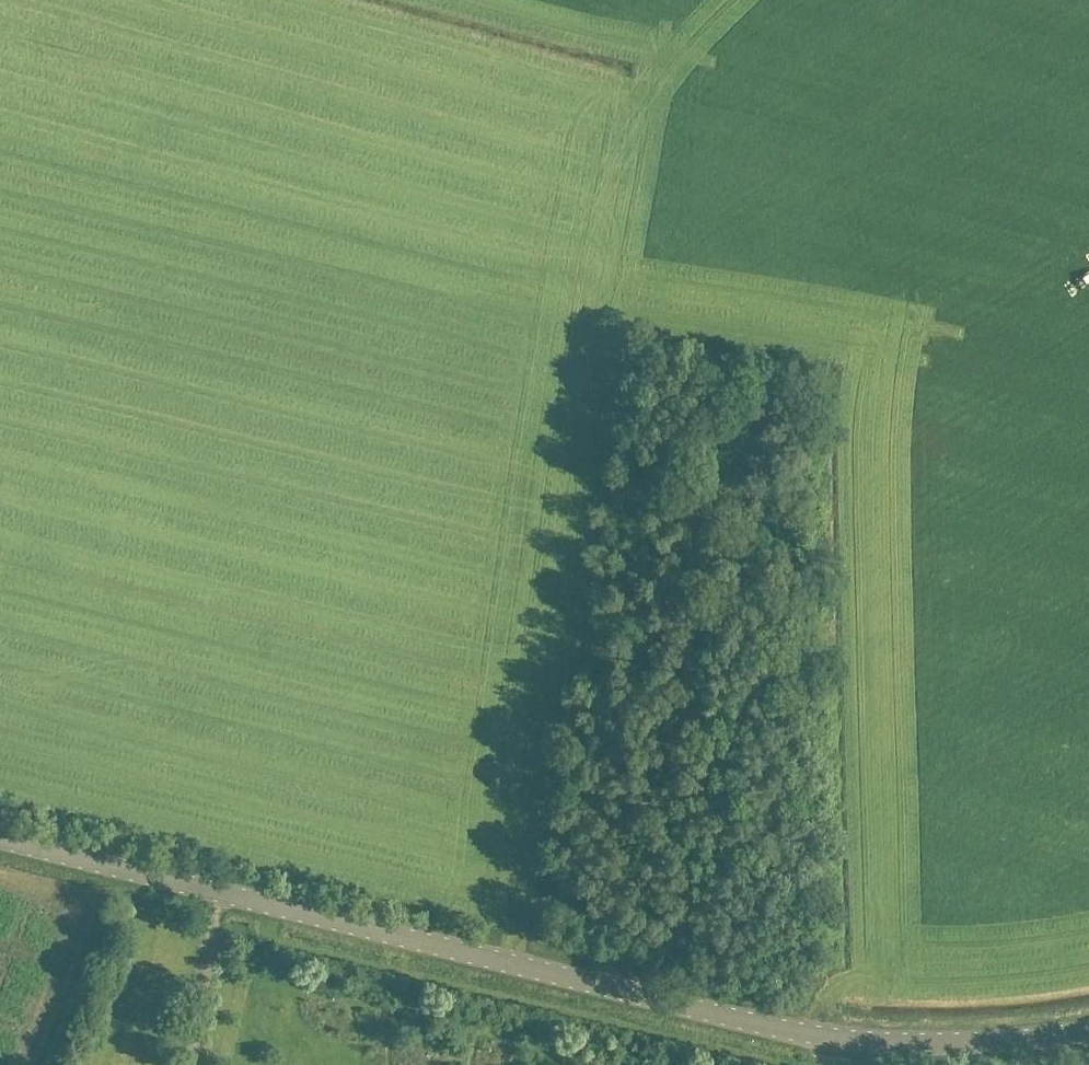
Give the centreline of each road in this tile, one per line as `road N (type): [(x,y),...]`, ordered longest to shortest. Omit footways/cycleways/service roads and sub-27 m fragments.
road 1 (tertiary): [(1088,1028),(973,1046),(874,1045),(0,841)]

